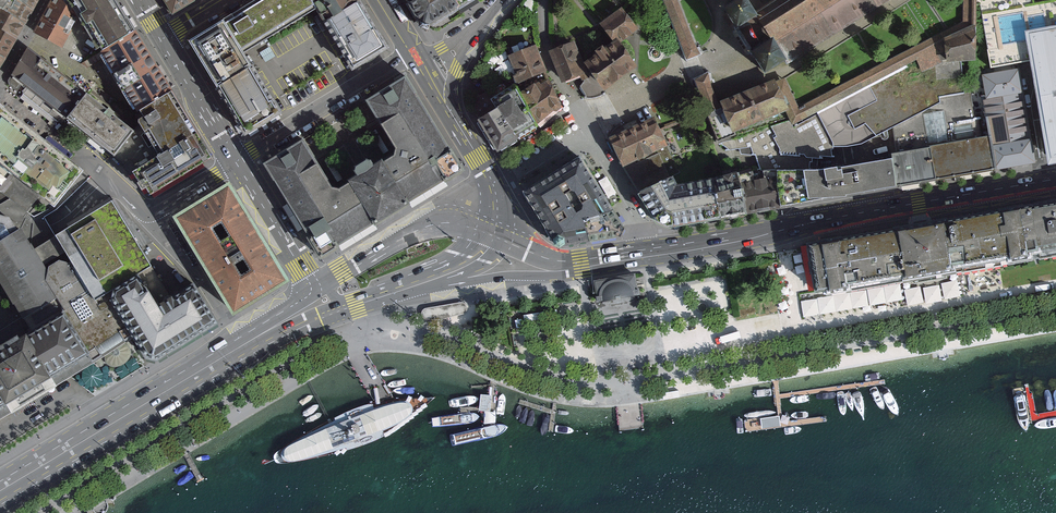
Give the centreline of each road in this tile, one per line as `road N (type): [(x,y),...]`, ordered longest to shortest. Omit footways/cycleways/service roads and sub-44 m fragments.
road 1 (primary): [(581,263),(1055,180)]
road 2 (primary): [(0,502),(237,362),(349,307)]
road 3 (primary): [(234,341),(0,481)]
road 4 (residential): [(235,162),(419,55)]
road 5 (primary): [(493,234),(456,223),(417,229),(315,292)]
road 6 (residential): [(148,211),(0,89)]
road 7 (primary): [(416,285),(472,285),(581,263)]
road 8 (residential): [(234,341),(148,211)]
road 9 (primary): [(235,162),(315,292)]
road 10 (primary): [(164,39),(235,162)]
road 11 (primary): [(493,234),(495,190),(452,115)]

